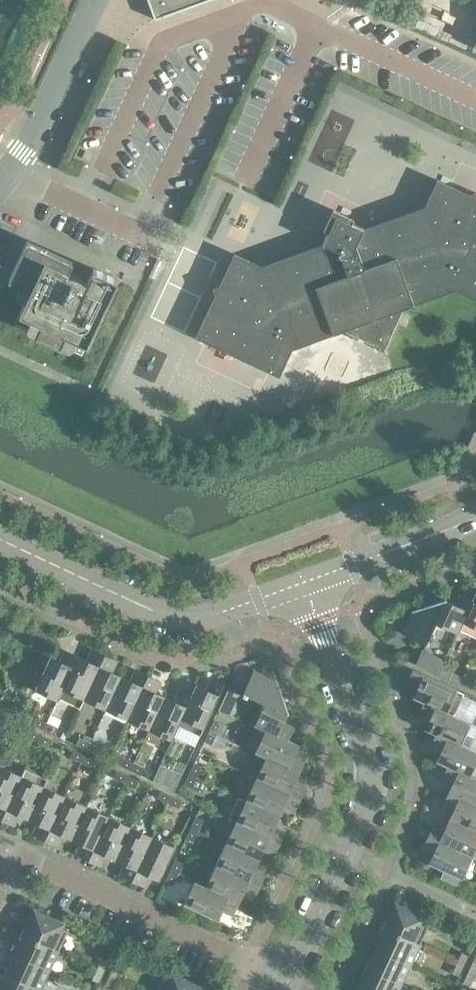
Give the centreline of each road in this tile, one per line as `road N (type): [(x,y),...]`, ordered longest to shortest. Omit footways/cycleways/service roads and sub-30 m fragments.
road 1 (unclassified): [(140,235),(241,12),(266,2),(475,98)]
road 2 (unclassified): [(287,982),(376,788),(366,735),(307,585)]
road 3 (residential): [(0,886),(22,856),(287,982)]
road 4 (tertiary): [(0,538),(162,614),(235,612),(307,585)]
road 5 (tertiary): [(307,585),(475,522)]
road 6 (unclassified): [(140,235),(4,172)]
road 7 (unclassified): [(44,112),(96,0)]

